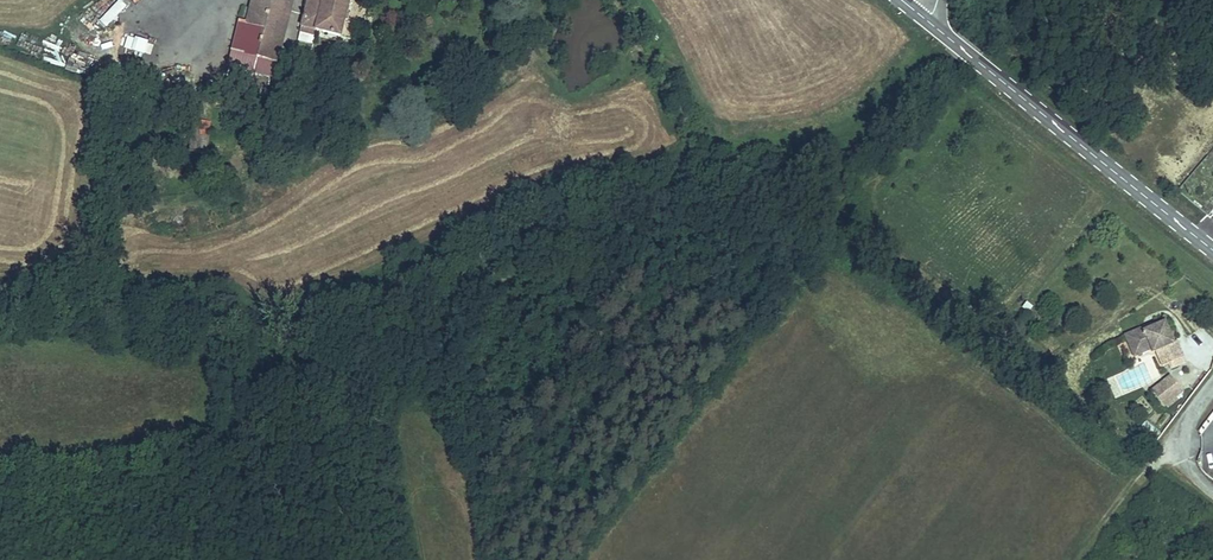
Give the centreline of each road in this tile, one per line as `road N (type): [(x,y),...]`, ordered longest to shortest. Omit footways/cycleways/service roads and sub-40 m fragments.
road 1 (secondary): [(926,20),(1212,249)]
road 2 (track): [(1069,559),(1135,477),(1179,442)]
road 3 (residential): [(1212,382),(1179,442),(1212,490)]

